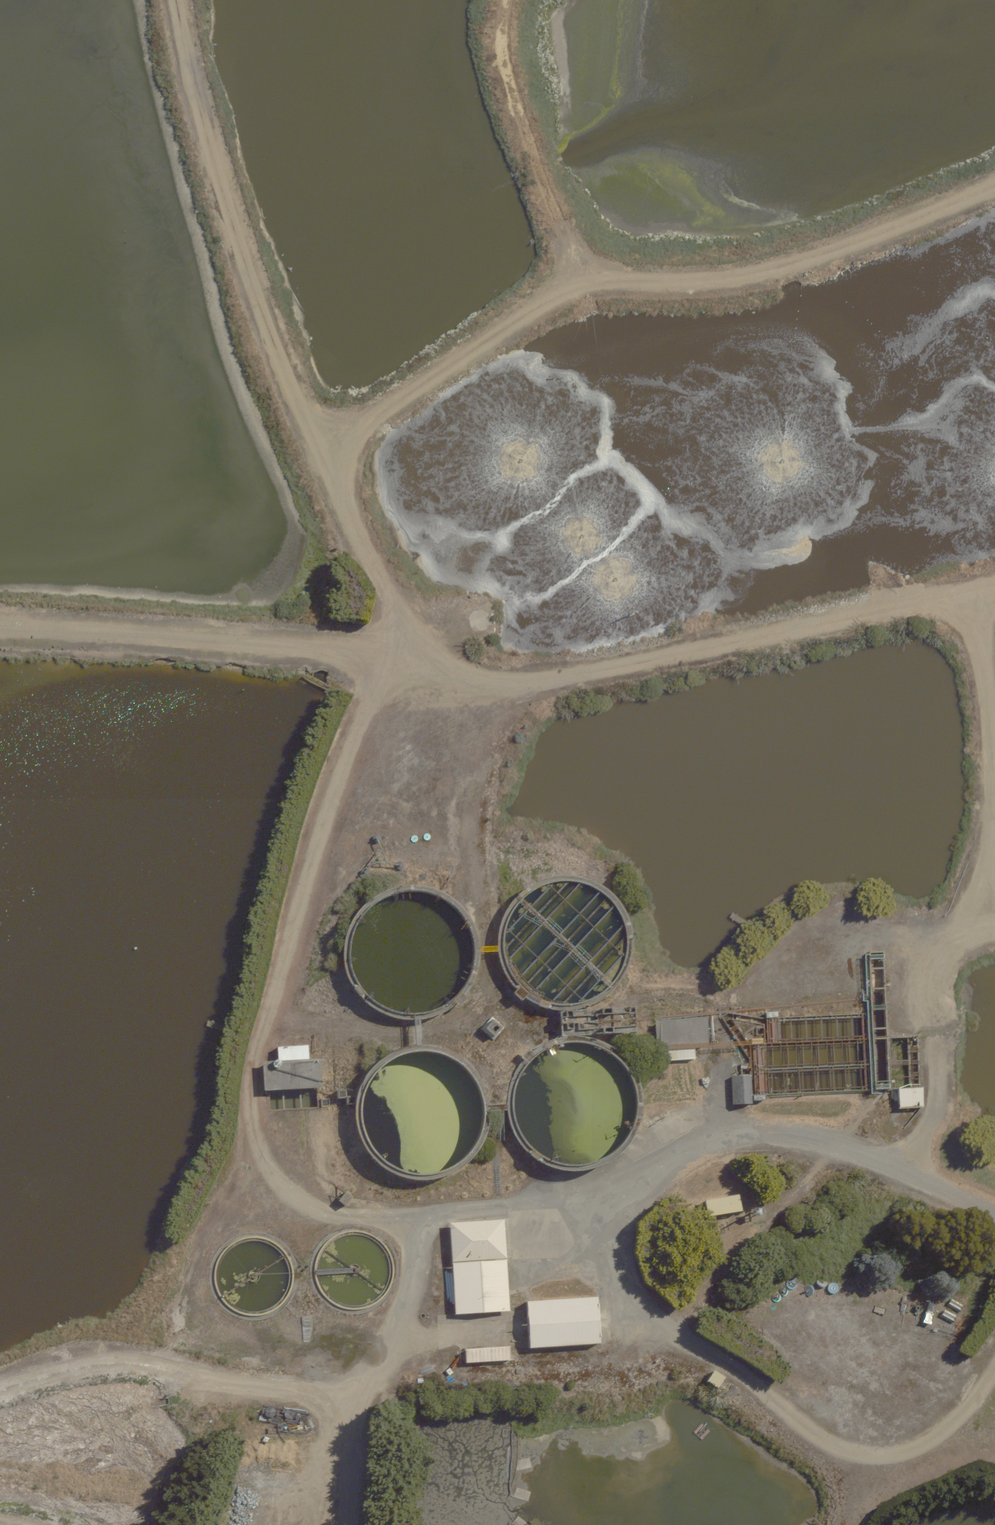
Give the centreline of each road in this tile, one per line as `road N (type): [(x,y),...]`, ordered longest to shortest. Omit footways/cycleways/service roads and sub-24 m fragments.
road 1 (track): [(994,587),(975,604),(944,599),(517,683),(475,679),(404,651),(376,667),(344,652),(0,624)]
road 2 (track): [(348,1524),(353,1401),(406,1313),(418,1276),(418,1228),(438,1215),(610,1202),(721,1135),(759,1133),(912,1162),(994,1211)]
road 3 (track): [(177,0),(210,145),(263,309),(305,417),(330,442),(342,491),(404,619),(404,651)]
road 4 (track): [(376,667),(332,786),(250,1097),(266,1164),(301,1202),(418,1228)]
road 5 (track): [(330,442),(552,299),(574,268),(514,114),(502,66),(505,0)]
road 6 (track): [(994,1363),(969,1407),(914,1450),(890,1457),(833,1445),(648,1319),(622,1291),(611,1260),(610,1202)]
road 7 (track): [(574,268),(622,279),(744,275),(813,257),(994,187)]
road 8 (track): [(0,1389),(111,1361),(353,1401)]
road 9 (track): [(912,1162),(939,1092),(931,984),(953,948),(994,917)]
road 10 (track): [(994,755),(975,604)]
road 11 (track): [(986,916),(994,776)]

